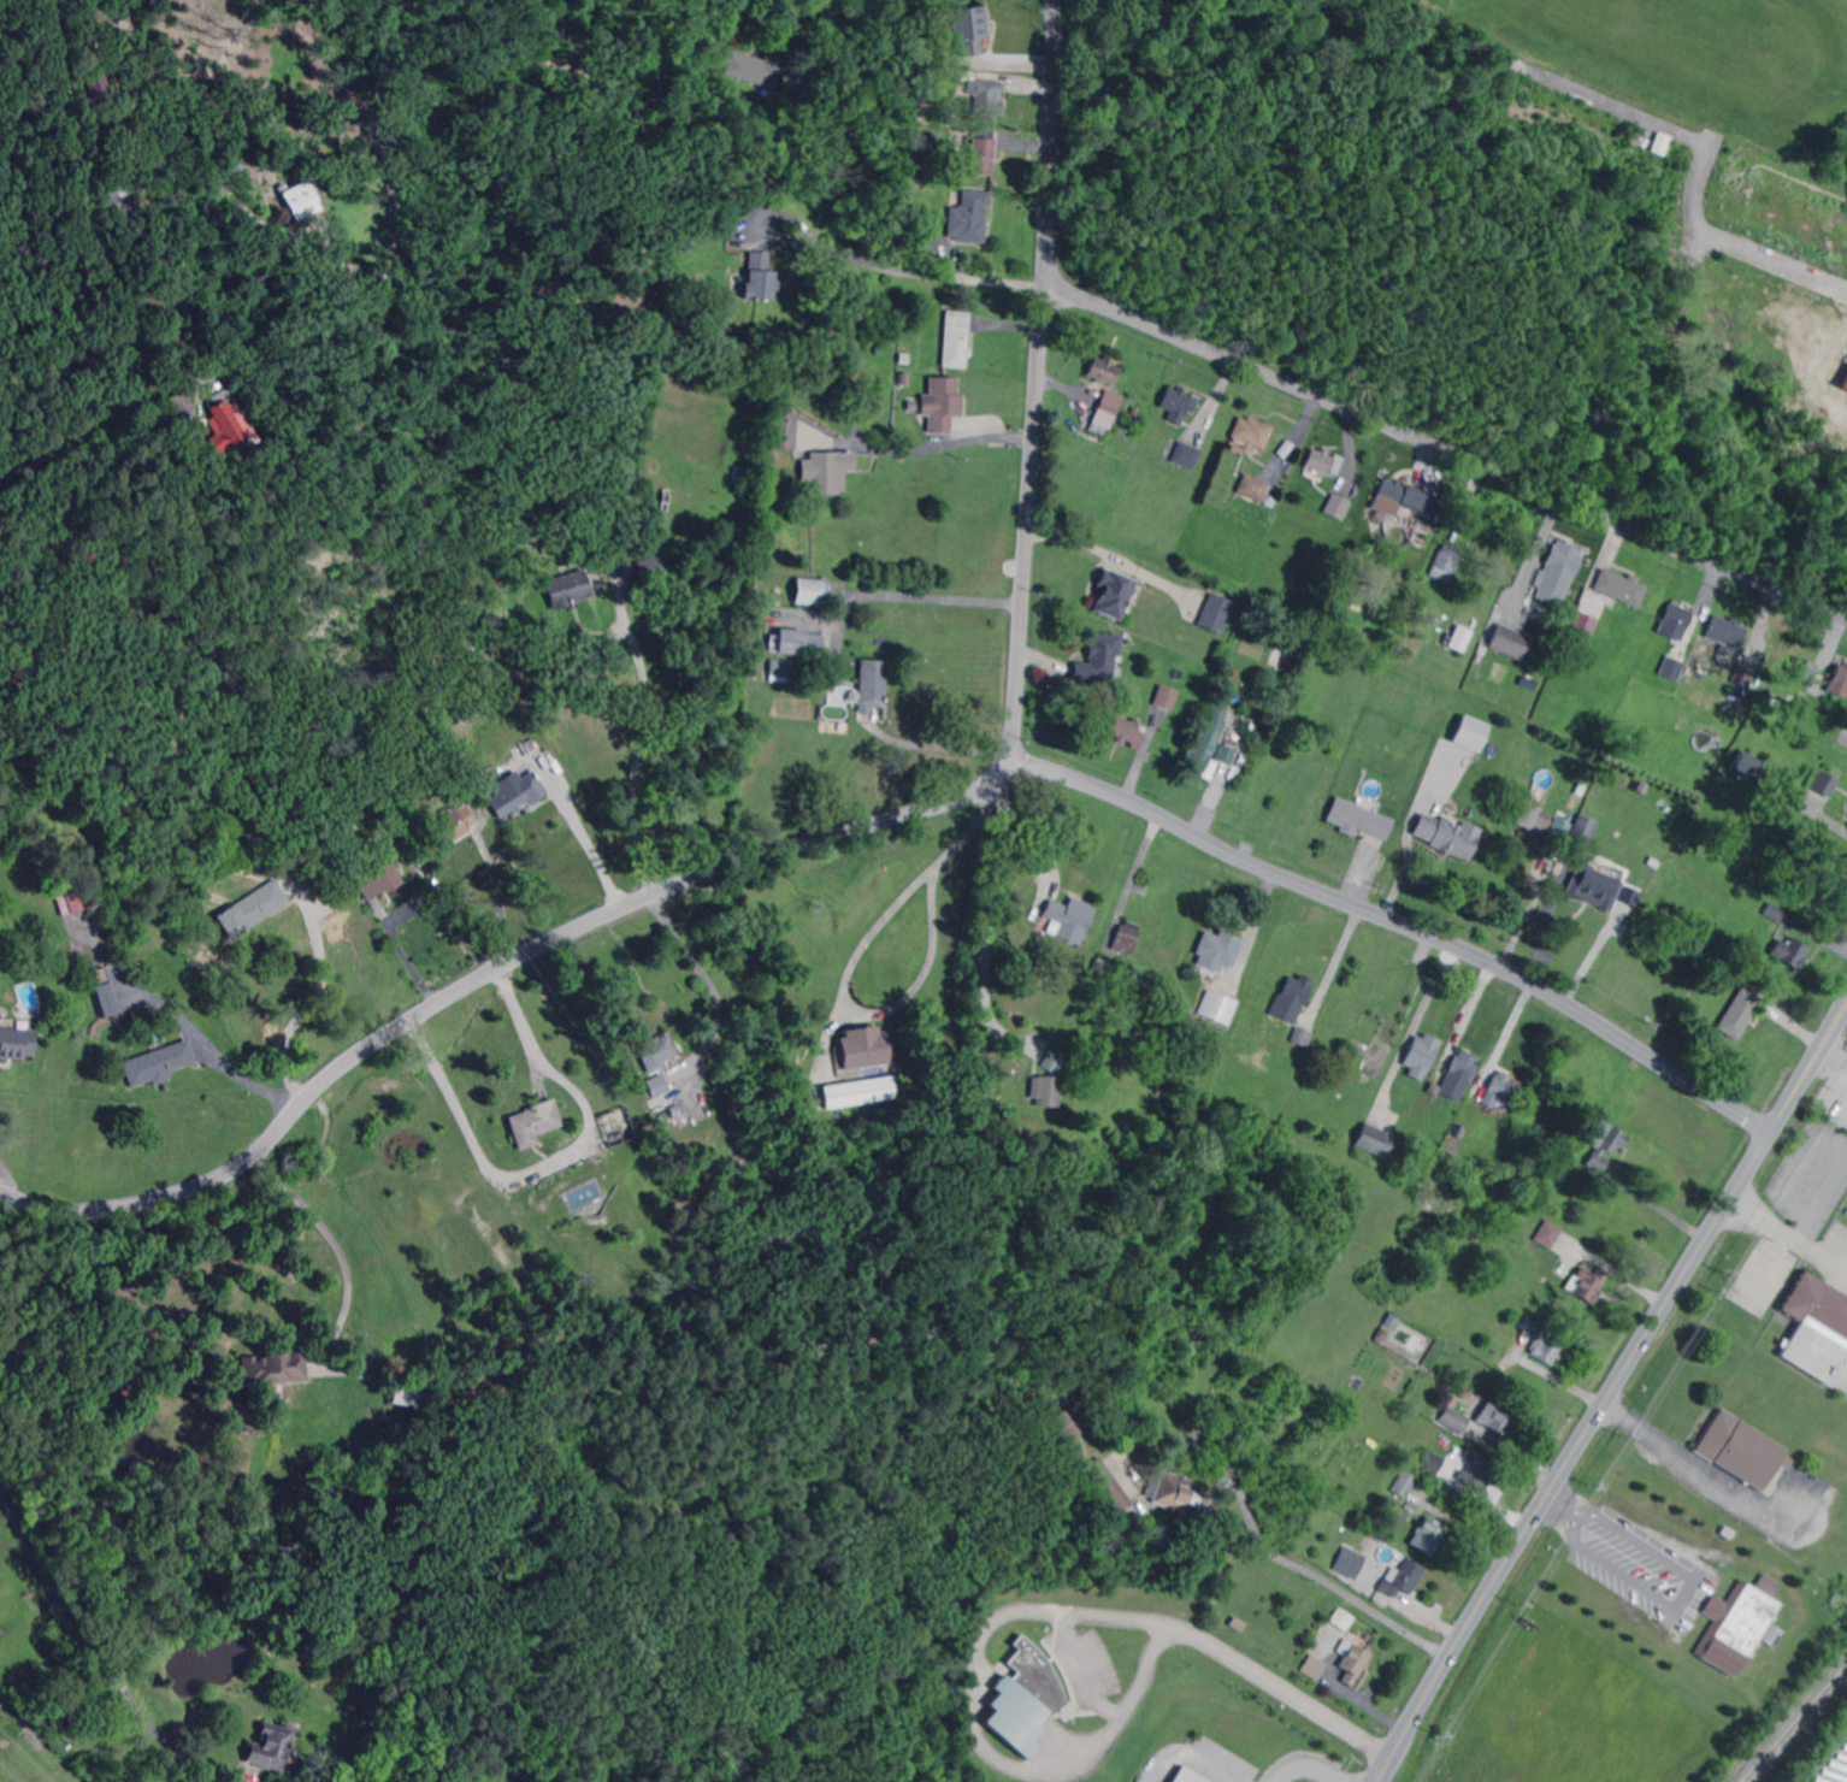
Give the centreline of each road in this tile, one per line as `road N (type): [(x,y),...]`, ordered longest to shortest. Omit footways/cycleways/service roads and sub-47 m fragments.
road 1 (residential): [(0,1189),(83,1214),(232,1174),(348,1063),(531,952),(714,872),(969,796),(997,779),(1013,756)]
road 2 (secondary): [(1846,1012),(1374,1781)]
road 3 (residential): [(1046,283),(1846,617)]
road 4 (residential): [(1013,756),(1113,792),(1273,871),(1511,970),(1774,1132)]
road 5 (residential): [(1055,0),(1056,120),(1013,756)]
road 6 (residential): [(1706,236),(1698,210),(1709,144),(1522,69)]
road 7 (residential): [(1846,292),(1706,236)]

